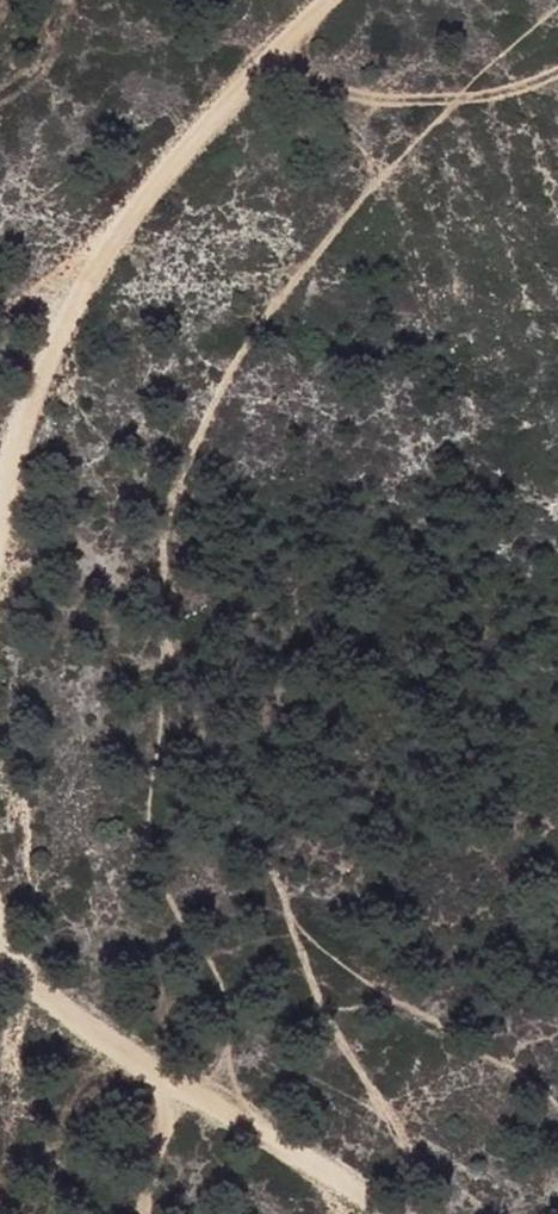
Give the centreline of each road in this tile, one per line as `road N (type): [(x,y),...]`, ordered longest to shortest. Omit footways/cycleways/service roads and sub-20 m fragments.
road 1 (track): [(0,540),(19,436),(85,281),(183,151),(331,0)]
road 2 (track): [(381,1213),(54,1017),(0,935)]
road 3 (track): [(286,904),(312,996),(392,1118),(422,1213)]
road 4 (track): [(256,77),(484,98),(557,78)]
road 5 (track): [(140,1213),(170,1084)]

